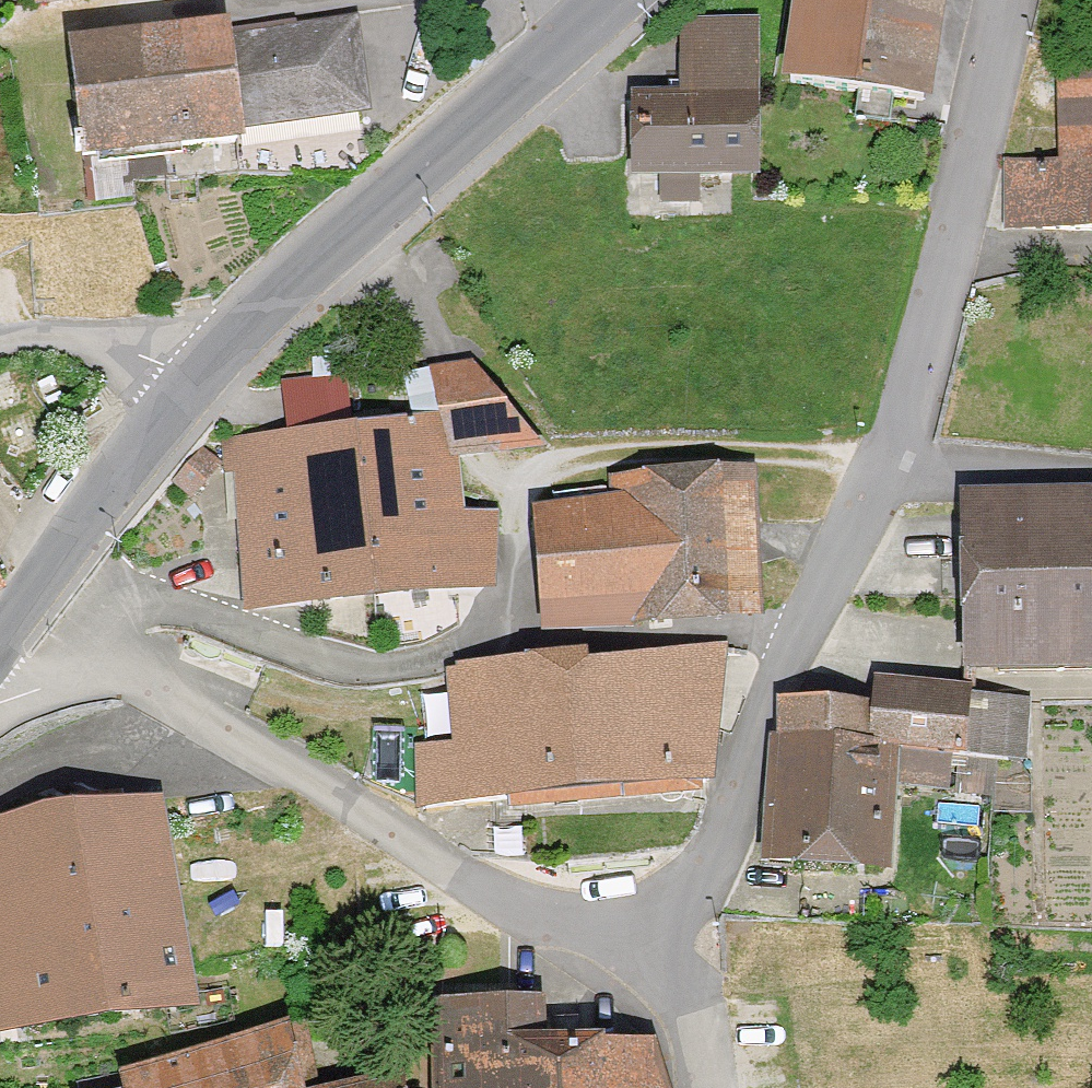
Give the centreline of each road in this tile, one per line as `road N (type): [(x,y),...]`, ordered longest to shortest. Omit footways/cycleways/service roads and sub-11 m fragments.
road 1 (residential): [(695,1019),(697,863),(777,653),(885,464)]
road 2 (residential): [(695,1019),(602,981),(516,899),(218,716)]
road 3 (tertiary): [(609,0),(193,372)]
road 4 (residential): [(885,464),(1004,0)]
road 5 (tertiary): [(193,372),(119,444),(20,595)]
road 6 (residential): [(218,716),(20,595)]
road 7 (residential): [(218,716),(164,747),(0,782)]
road 8 (residential): [(885,464),(1091,479)]
road 9 (residential): [(193,372),(83,340),(0,341)]

